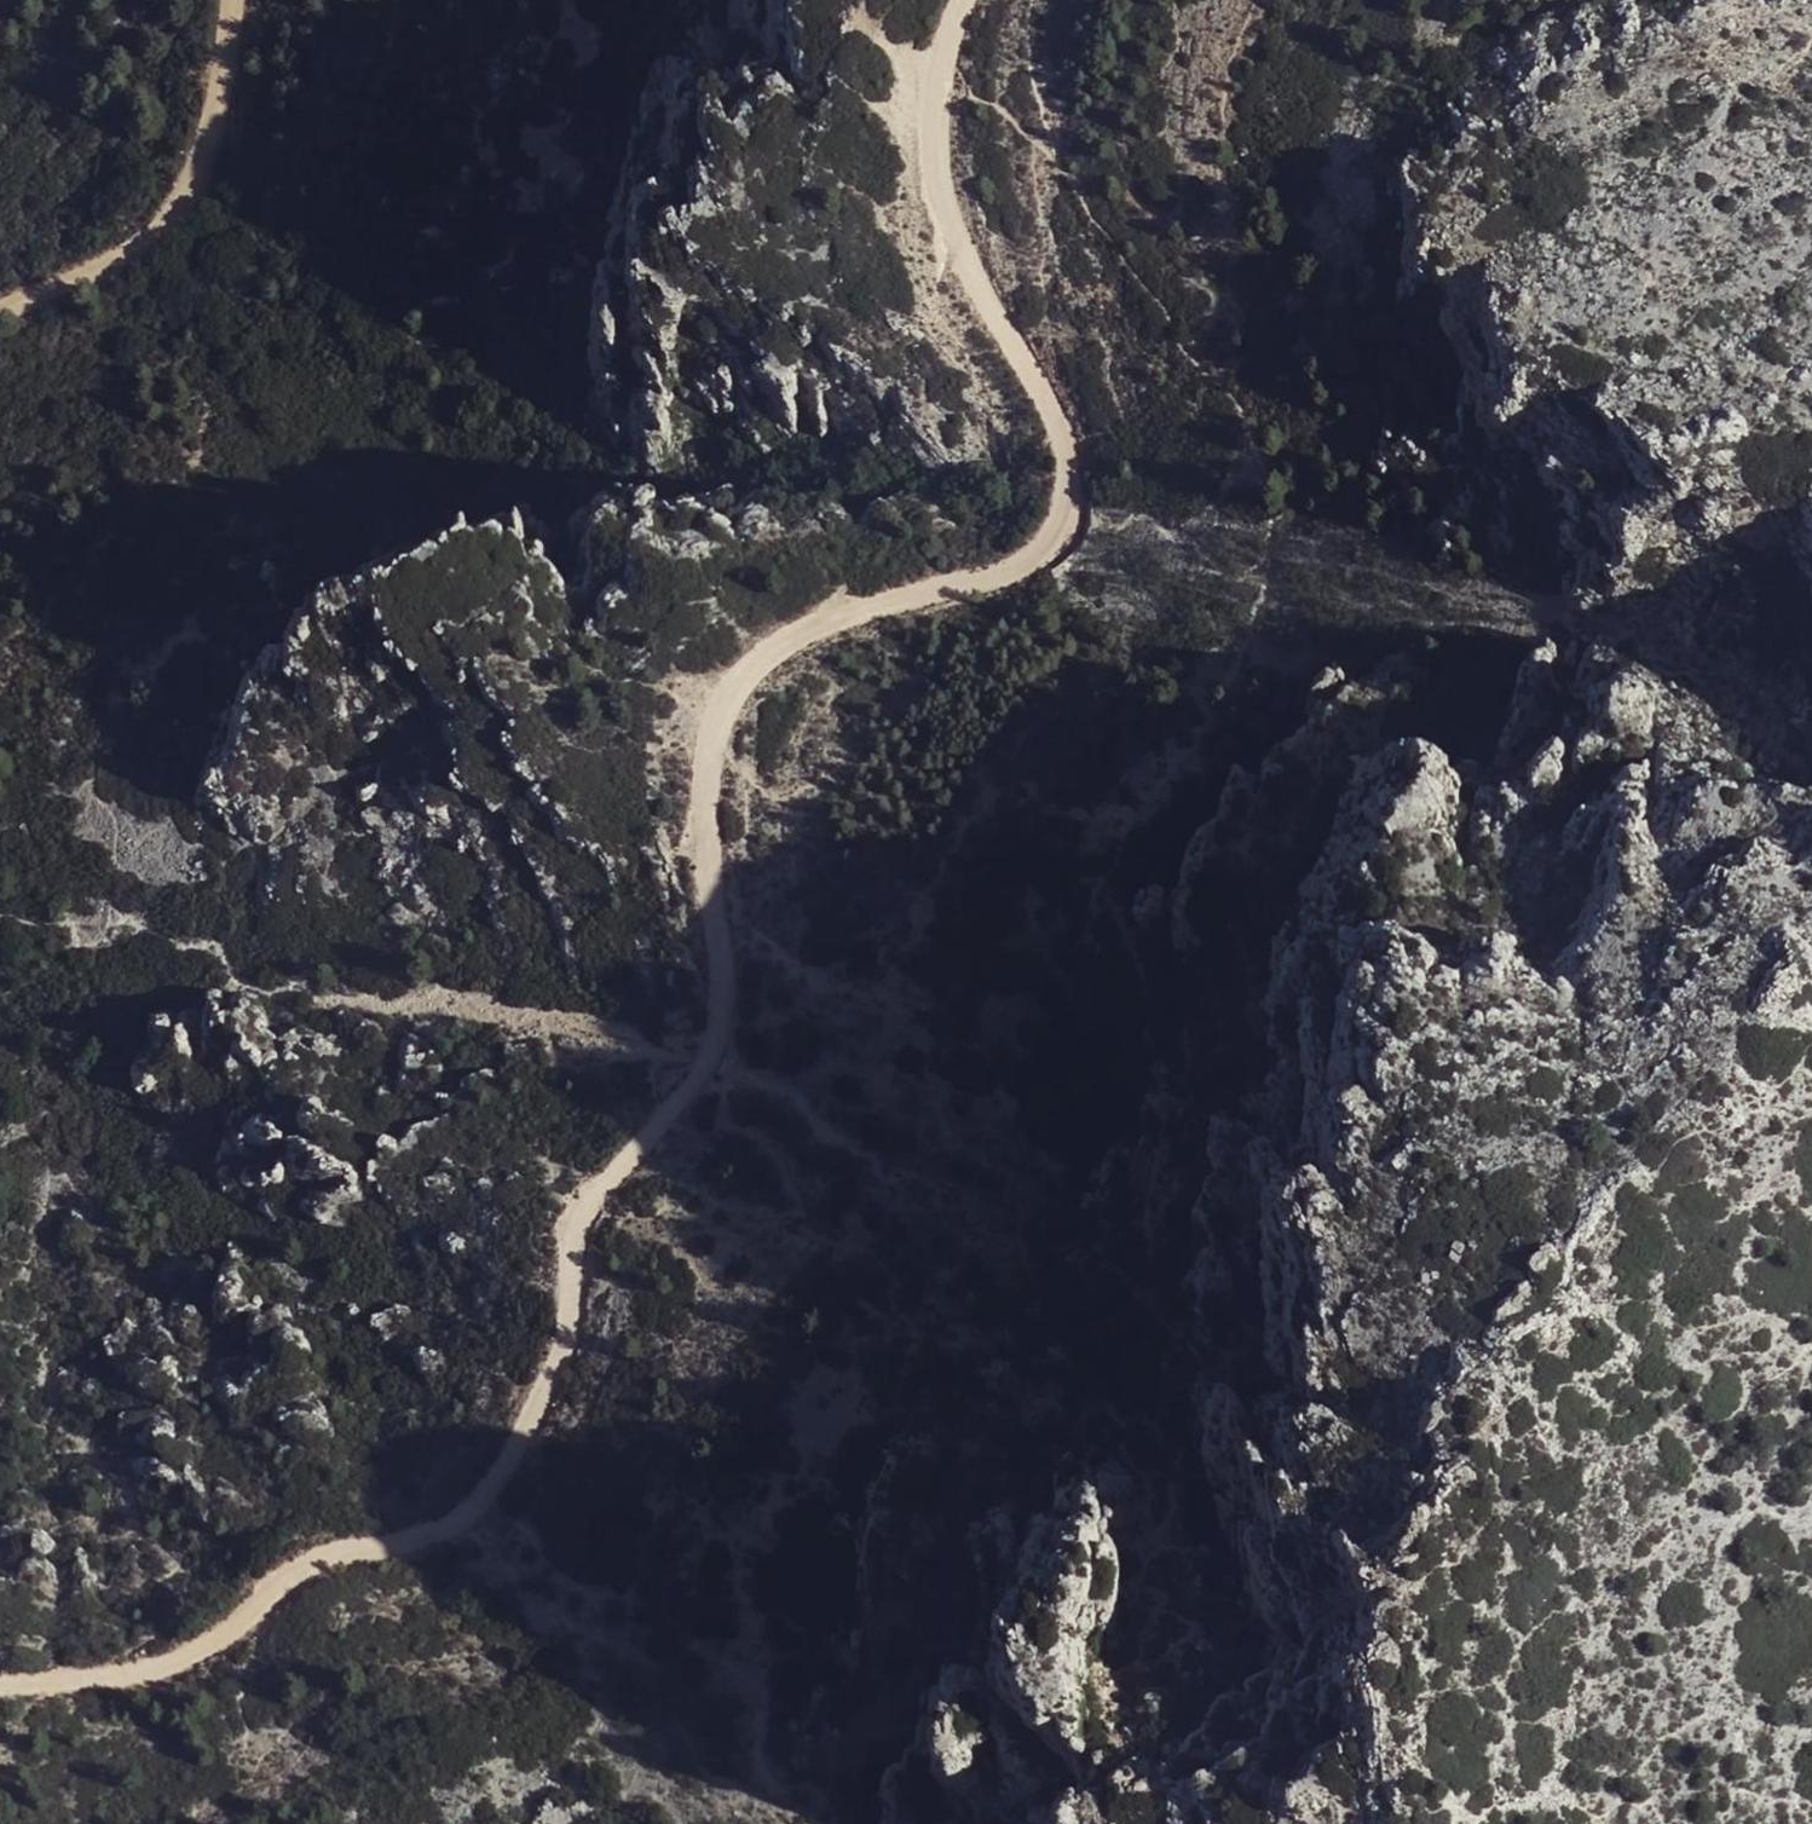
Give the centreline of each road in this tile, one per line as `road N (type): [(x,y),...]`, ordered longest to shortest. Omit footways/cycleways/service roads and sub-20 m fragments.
road 1 (track): [(959,0),(936,76),(935,166),(949,228),(1055,411),(1068,471),(1054,542),(996,578),(818,627),(782,646),(724,708),(706,774),(722,1022),(703,1069),(583,1213),(564,1346),(489,1496),(443,1530),(303,1572),(215,1645),(185,1659),(127,1676),(0,1688)]
road 2 (track): [(0,316),(136,252),(180,209),(221,94),(234,0)]

